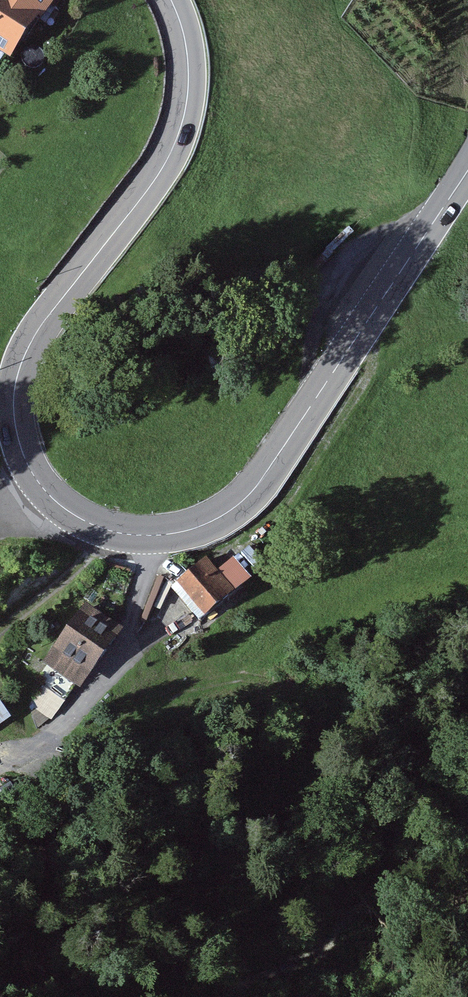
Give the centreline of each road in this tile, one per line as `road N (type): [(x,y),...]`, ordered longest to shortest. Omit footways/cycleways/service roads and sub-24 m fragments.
road 1 (secondary): [(467,169),(249,495),(178,533),(135,535),(83,519),(43,487),(27,462),(17,435),(17,379),(42,323),(150,188),(180,128),(187,61),(171,0)]
road 2 (track): [(155,536),(118,661),(55,727),(0,758)]

